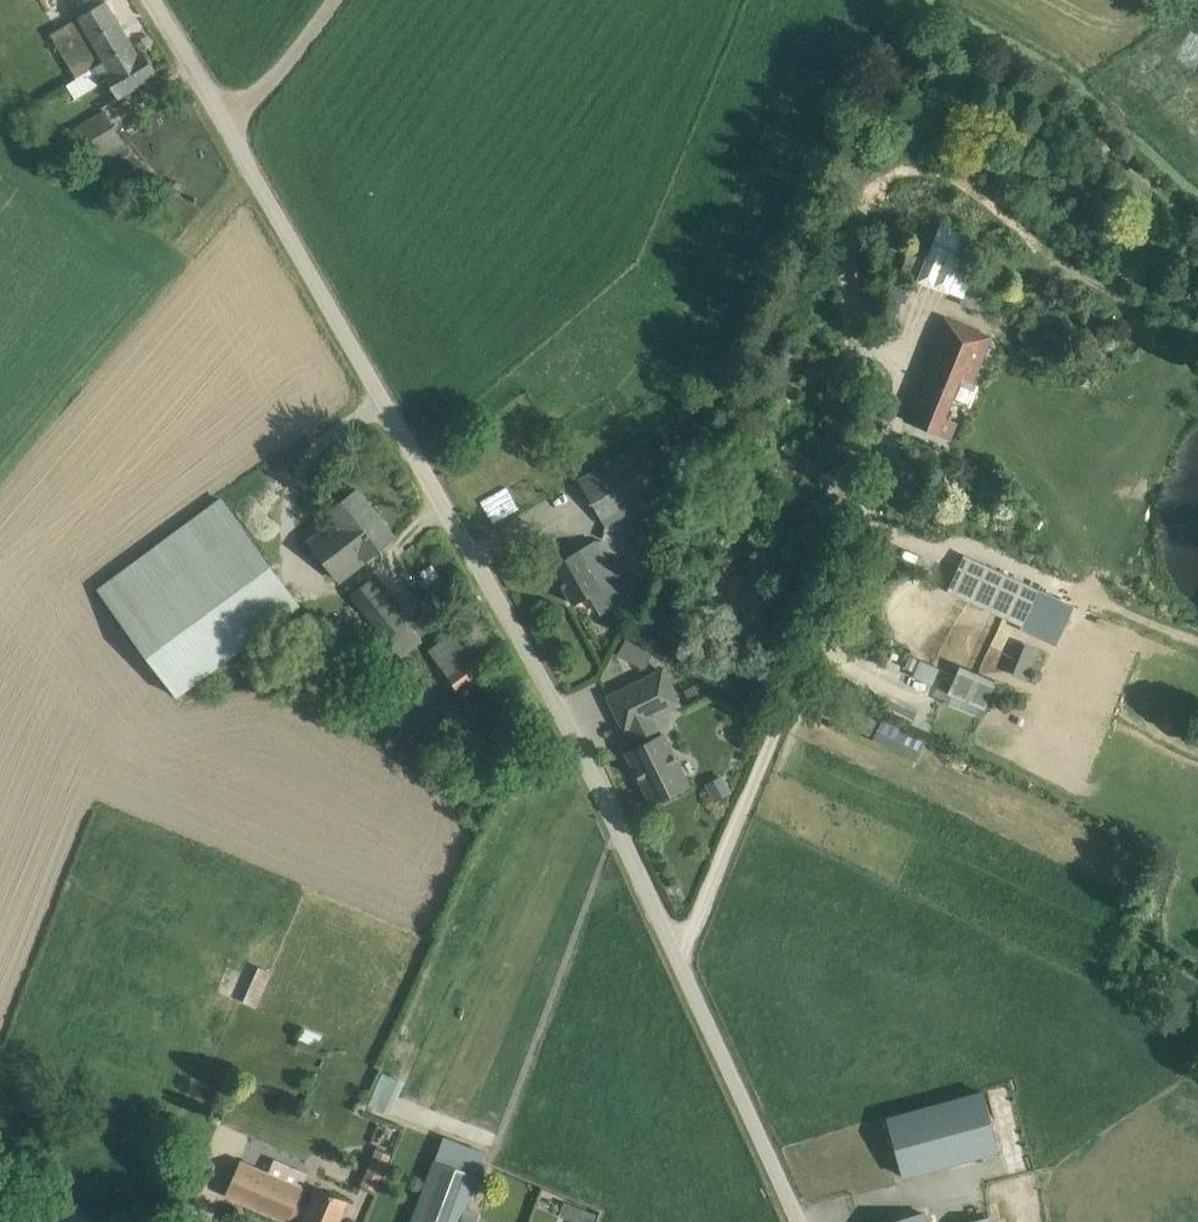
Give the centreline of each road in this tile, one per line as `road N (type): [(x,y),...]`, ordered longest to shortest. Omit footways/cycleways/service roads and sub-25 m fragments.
road 1 (unclassified): [(795,1221),(554,688),(150,0)]
road 2 (track): [(323,0),(252,101),(224,126)]

